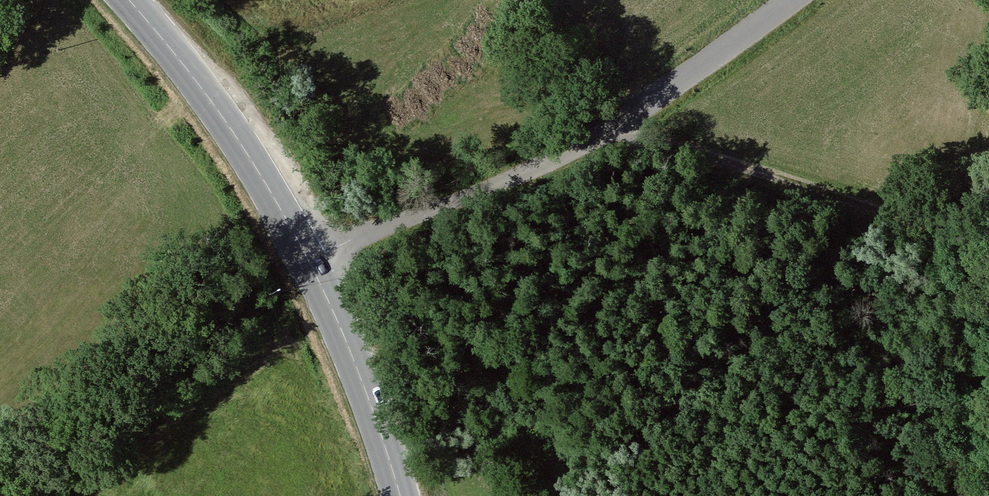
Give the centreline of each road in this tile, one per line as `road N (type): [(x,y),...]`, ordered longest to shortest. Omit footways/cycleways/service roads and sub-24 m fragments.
road 1 (unclassified): [(310,256),(532,171),(618,124),(797,0)]
road 2 (track): [(618,124),(918,231),(976,183),(988,146)]
road 3 (primary): [(310,256),(198,77),(131,0)]
road 4 (primary): [(404,495),(310,256)]

